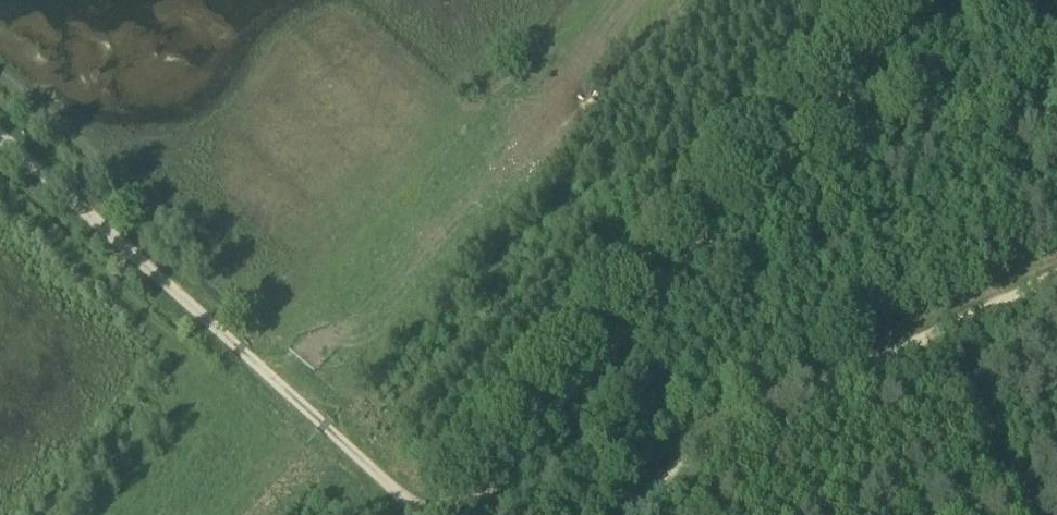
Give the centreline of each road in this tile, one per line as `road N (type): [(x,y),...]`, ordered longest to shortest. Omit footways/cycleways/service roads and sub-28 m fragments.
road 1 (track): [(0,131),(253,353),(418,514)]
road 2 (track): [(917,0),(559,405)]
road 3 (track): [(638,514),(669,472),(702,450),(1056,278)]
road 4 (track): [(559,405),(462,514)]

